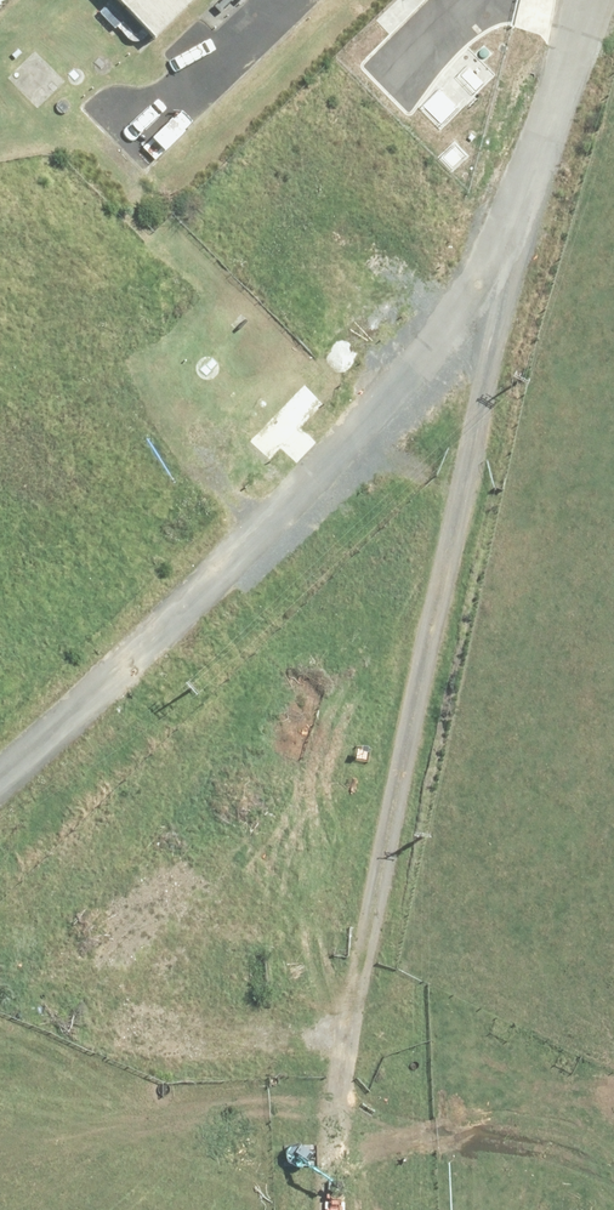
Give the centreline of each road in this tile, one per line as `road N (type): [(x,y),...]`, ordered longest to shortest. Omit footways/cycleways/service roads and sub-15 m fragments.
road 1 (track): [(326,1209),(344,1033),(367,915),(452,498),(534,186)]
road 2 (unclassified): [(0,783),(74,721),(334,456),(496,256),(534,186),(587,0)]
road 3 (track): [(452,498),(412,464),(334,456)]

